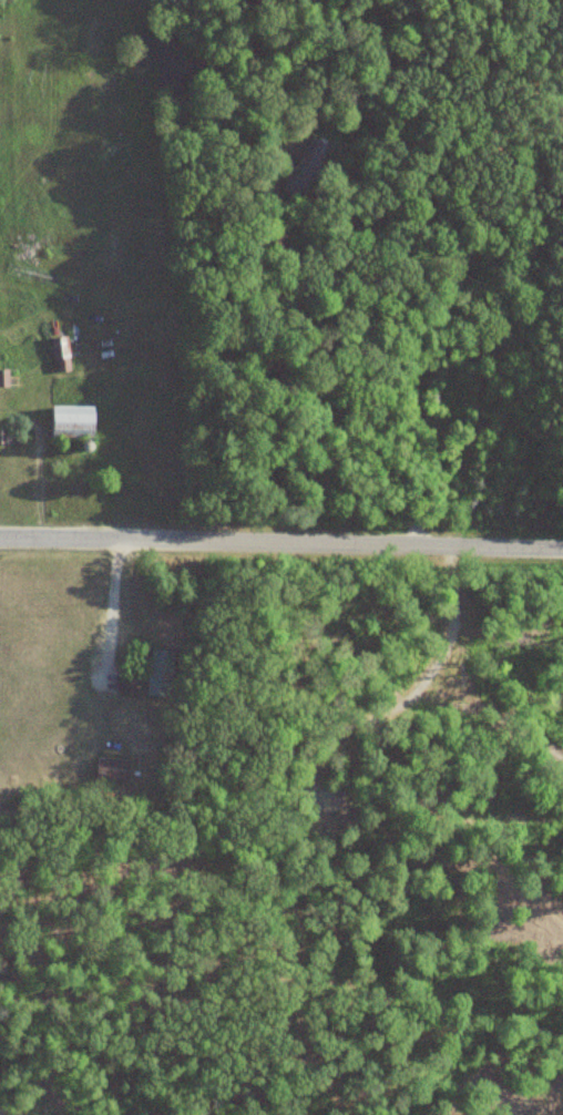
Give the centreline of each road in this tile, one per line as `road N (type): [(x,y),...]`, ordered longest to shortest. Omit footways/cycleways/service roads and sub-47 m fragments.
road 1 (residential): [(562,544),(0,535)]

